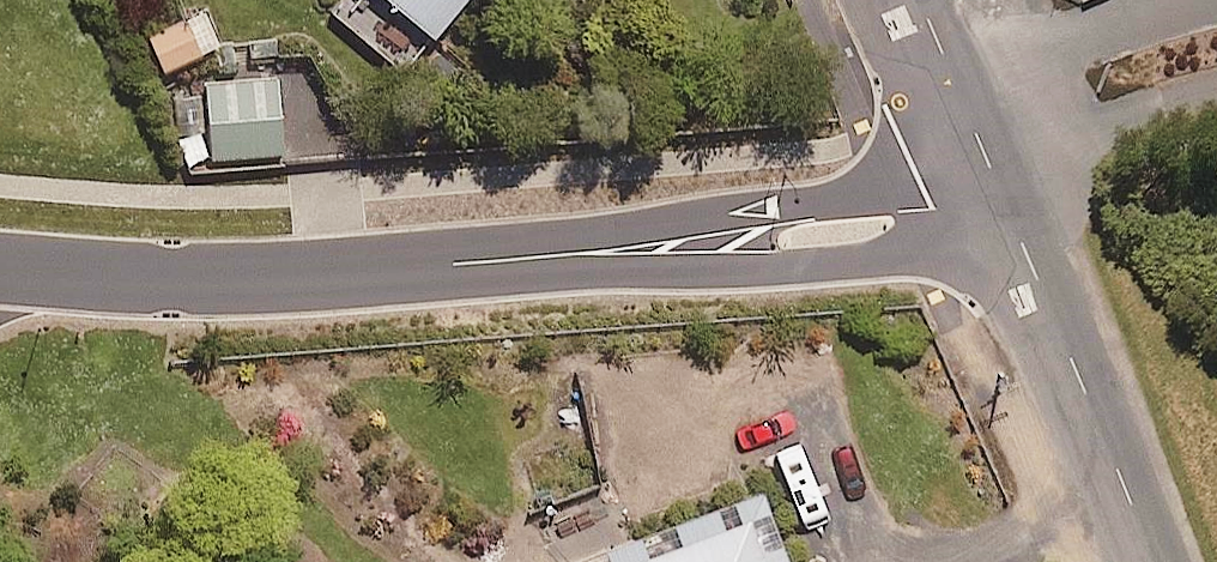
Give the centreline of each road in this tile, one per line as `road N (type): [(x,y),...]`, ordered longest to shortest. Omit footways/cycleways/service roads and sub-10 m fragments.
road 1 (residential): [(1001,196),(940,222),(208,284),(0,272)]
road 2 (residential): [(1001,196),(1149,561)]
road 3 (residential): [(950,67),(1051,48),(1184,0)]
road 4 (residential): [(950,67),(1001,196)]

